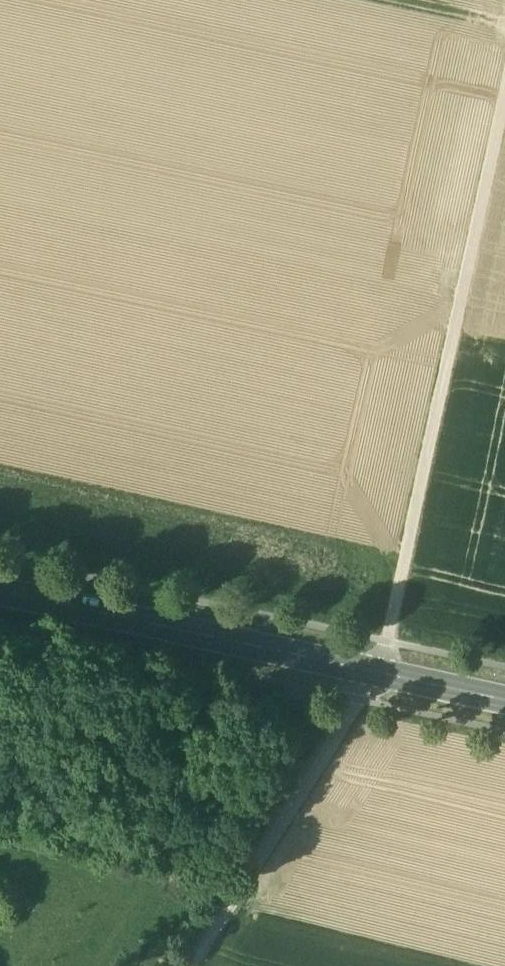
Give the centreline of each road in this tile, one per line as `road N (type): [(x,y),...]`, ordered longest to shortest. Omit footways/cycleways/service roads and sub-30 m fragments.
road 1 (track): [(504,99),(375,671)]
road 2 (secondary): [(0,590),(504,699)]

